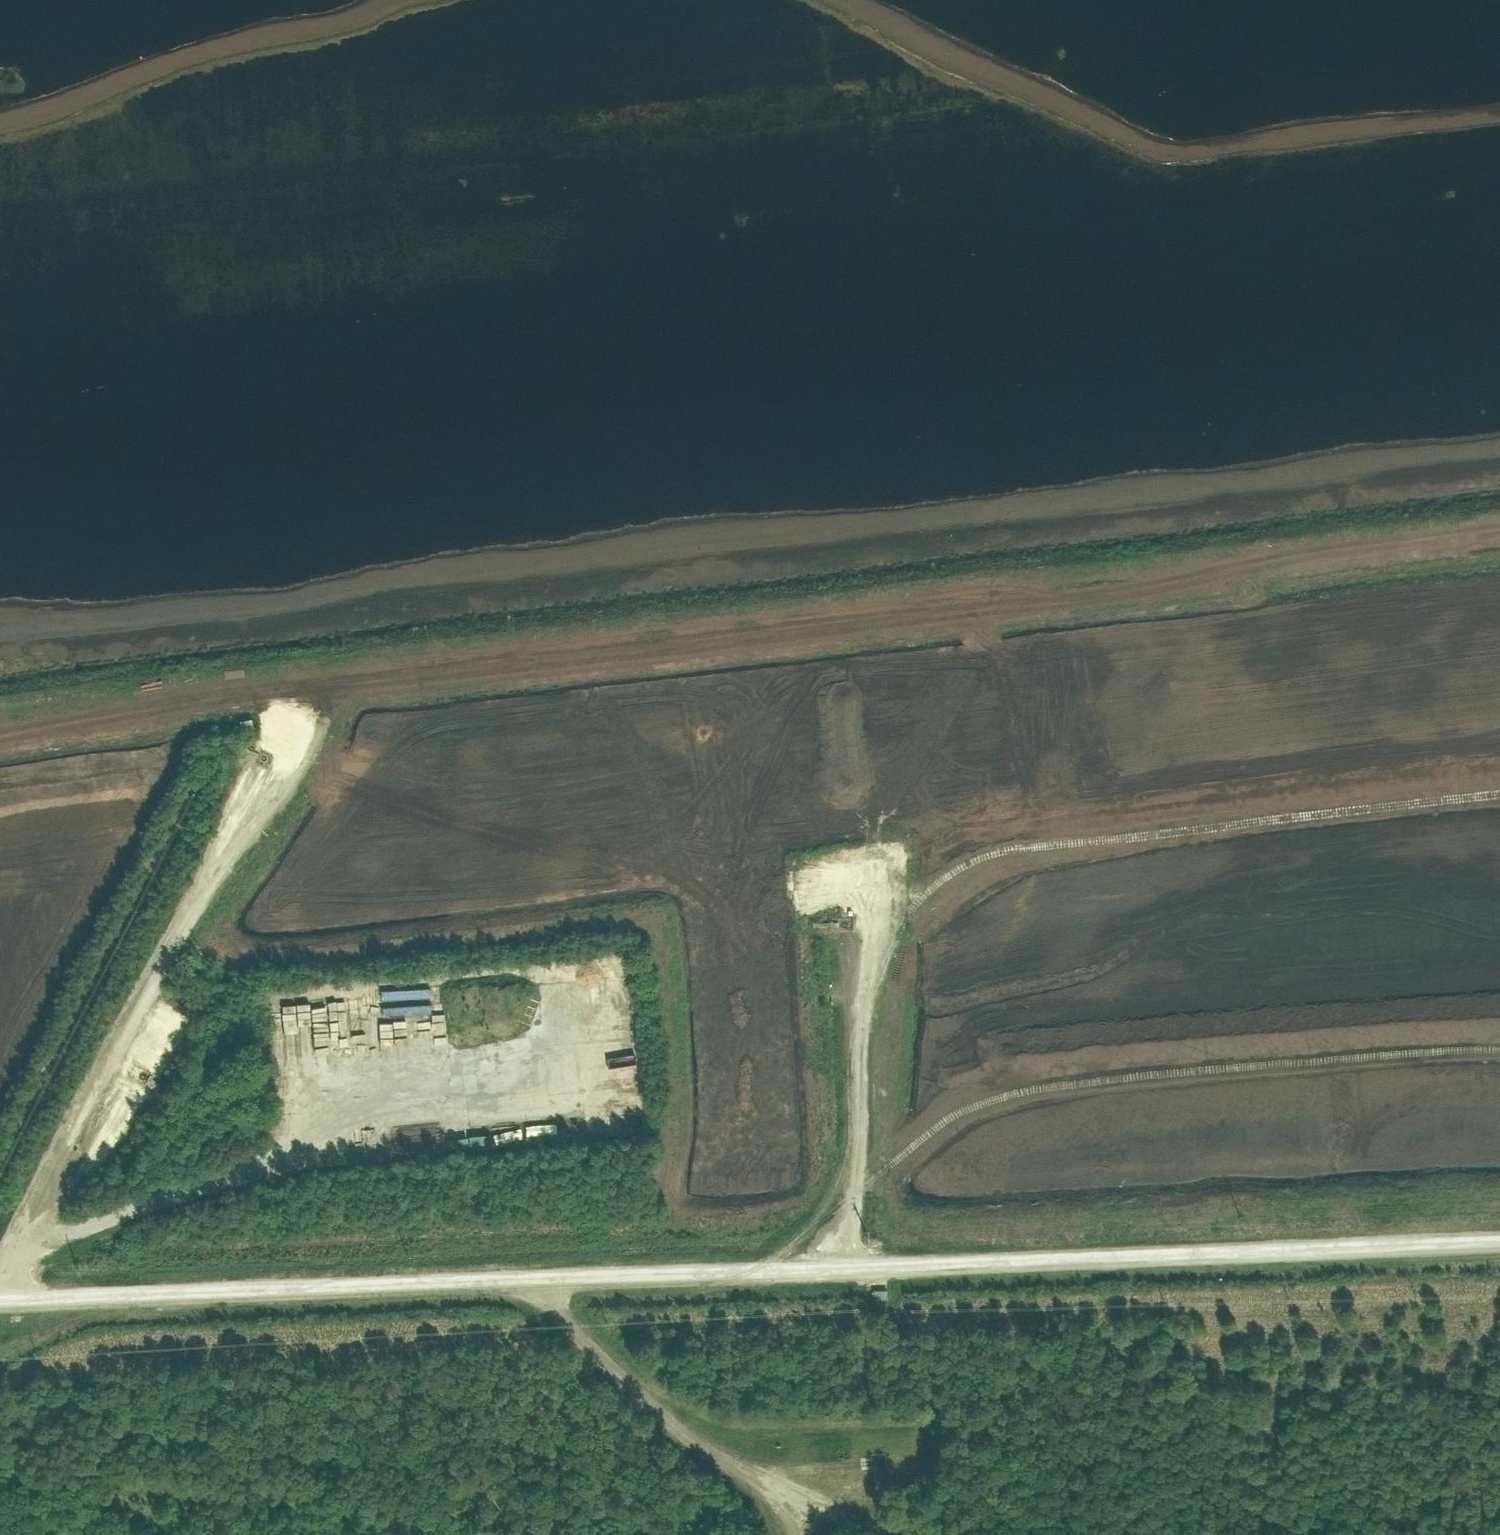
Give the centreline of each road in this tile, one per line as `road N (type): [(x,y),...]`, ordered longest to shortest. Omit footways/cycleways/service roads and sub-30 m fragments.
road 1 (unclassified): [(1499,1237),(0,1301)]
road 2 (track): [(19,1243),(262,772)]
road 3 (track): [(537,1278),(574,1343),(689,1435),(918,1426)]
road 4 (track): [(855,1265),(863,929)]
road 5 (track): [(689,1435),(774,1490),(872,1534)]
road 6 (track): [(19,1243),(72,1198),(137,1088)]

